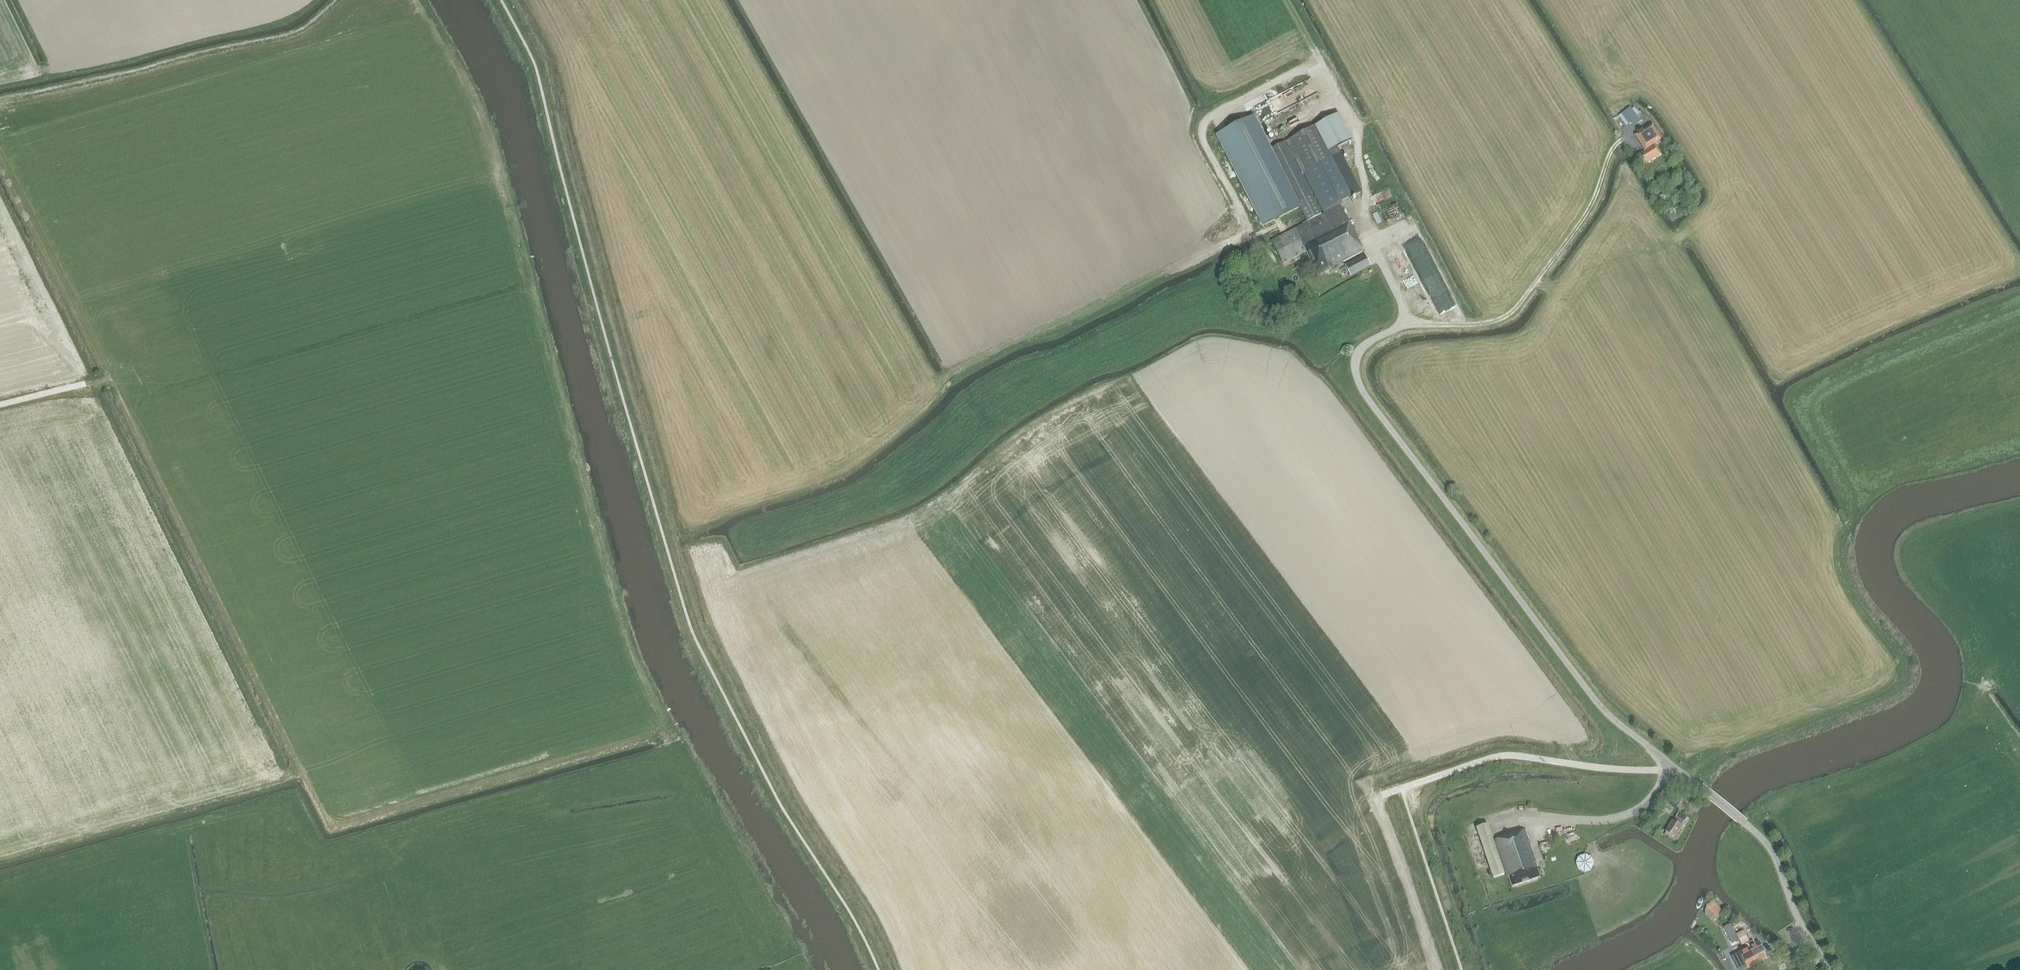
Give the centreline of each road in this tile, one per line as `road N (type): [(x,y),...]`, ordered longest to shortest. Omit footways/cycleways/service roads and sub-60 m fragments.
road 1 (unclassified): [(1676,769),(1598,705),(1368,399),(1355,359),(1374,336),(1407,323)]
road 2 (unclassified): [(1383,794),(1505,755),(1676,769)]
road 3 (unclassified): [(1828,969),(1771,851),(1676,769)]

